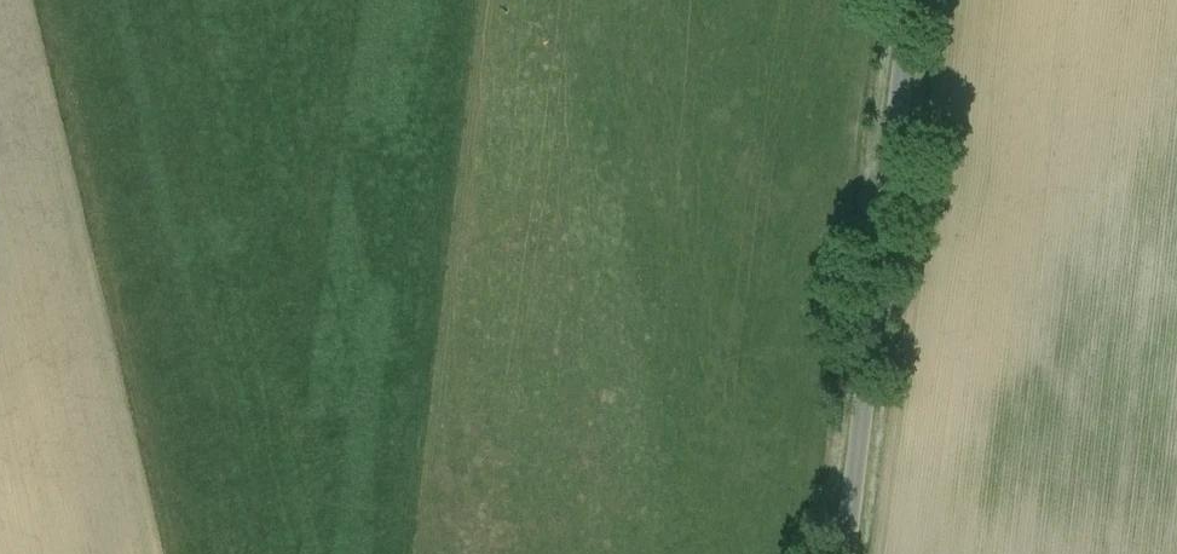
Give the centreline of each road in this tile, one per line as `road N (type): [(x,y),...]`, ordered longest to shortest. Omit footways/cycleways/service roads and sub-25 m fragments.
road 1 (unclassified): [(845,553),(922,0)]

